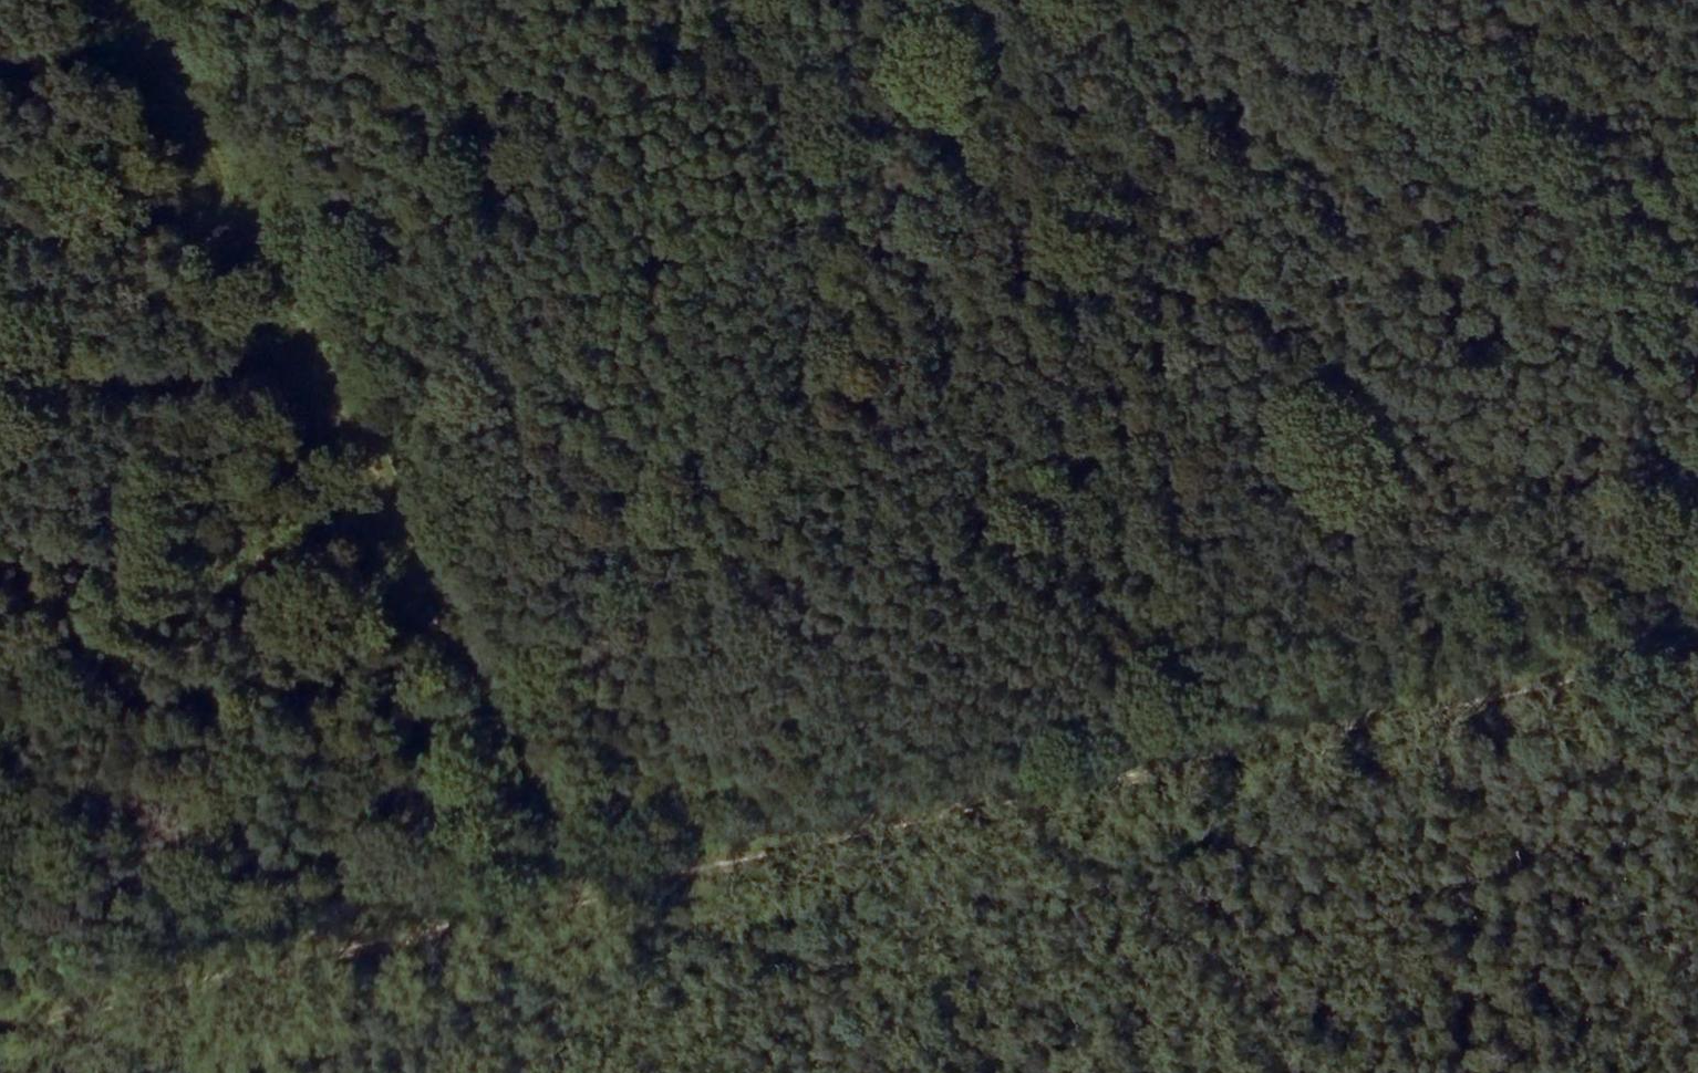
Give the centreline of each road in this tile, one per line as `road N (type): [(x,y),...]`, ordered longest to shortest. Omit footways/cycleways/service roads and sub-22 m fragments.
road 1 (track): [(1697,661),(626,895)]
road 2 (track): [(626,895),(0,1041)]

